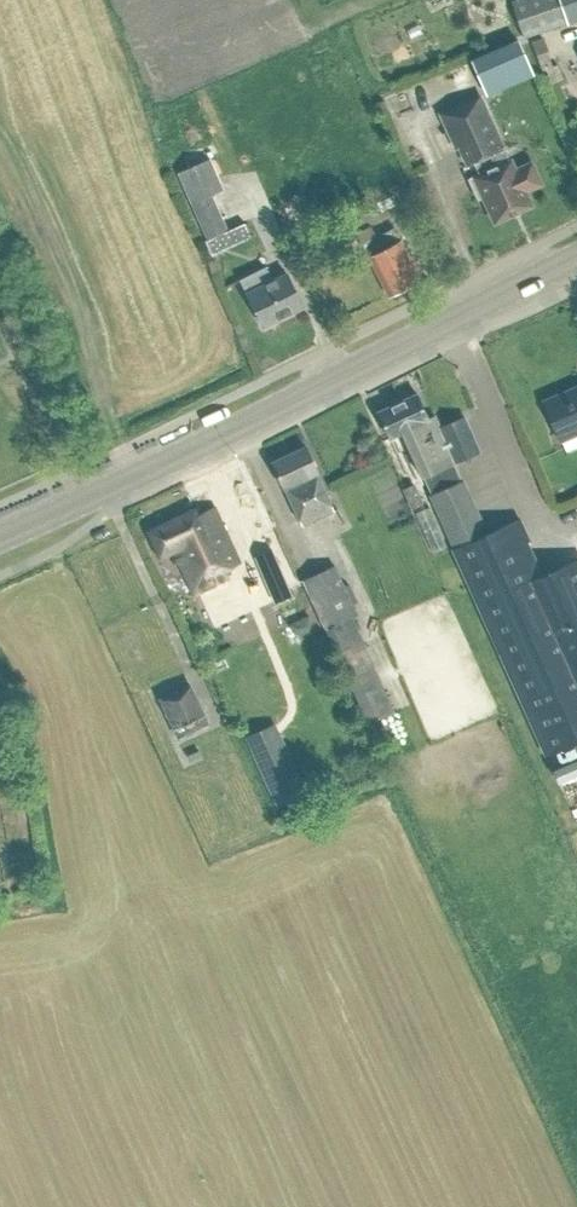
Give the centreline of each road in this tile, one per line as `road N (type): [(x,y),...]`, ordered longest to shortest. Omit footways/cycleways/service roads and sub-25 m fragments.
road 1 (tertiary): [(0,536),(576,255)]

